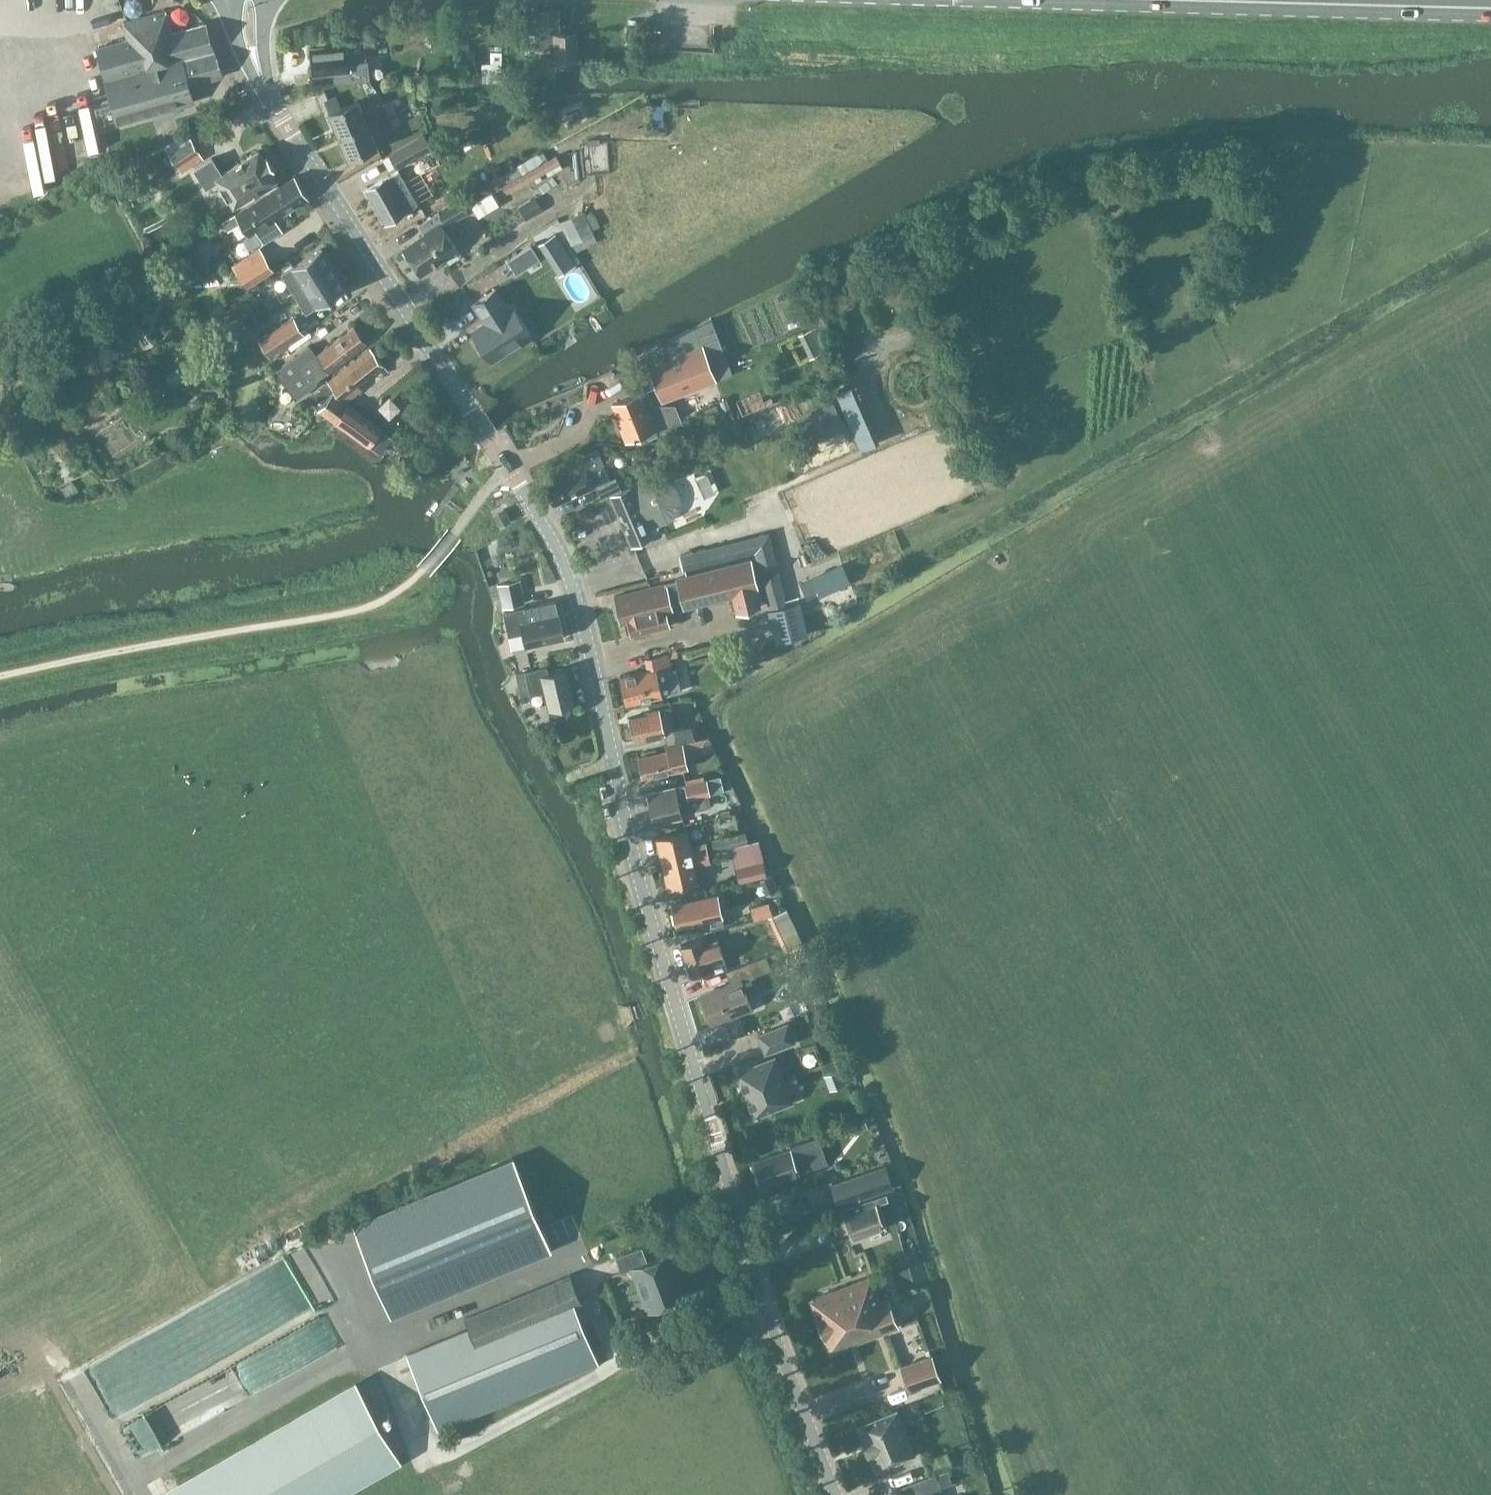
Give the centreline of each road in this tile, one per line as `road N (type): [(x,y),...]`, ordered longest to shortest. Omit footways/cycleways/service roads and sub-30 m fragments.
road 1 (tertiary): [(837,1494),(768,1321),(637,868),(582,604),(546,526),(272,101),(255,45),(252,0)]
road 2 (primary): [(1257,0),(1490,7)]

